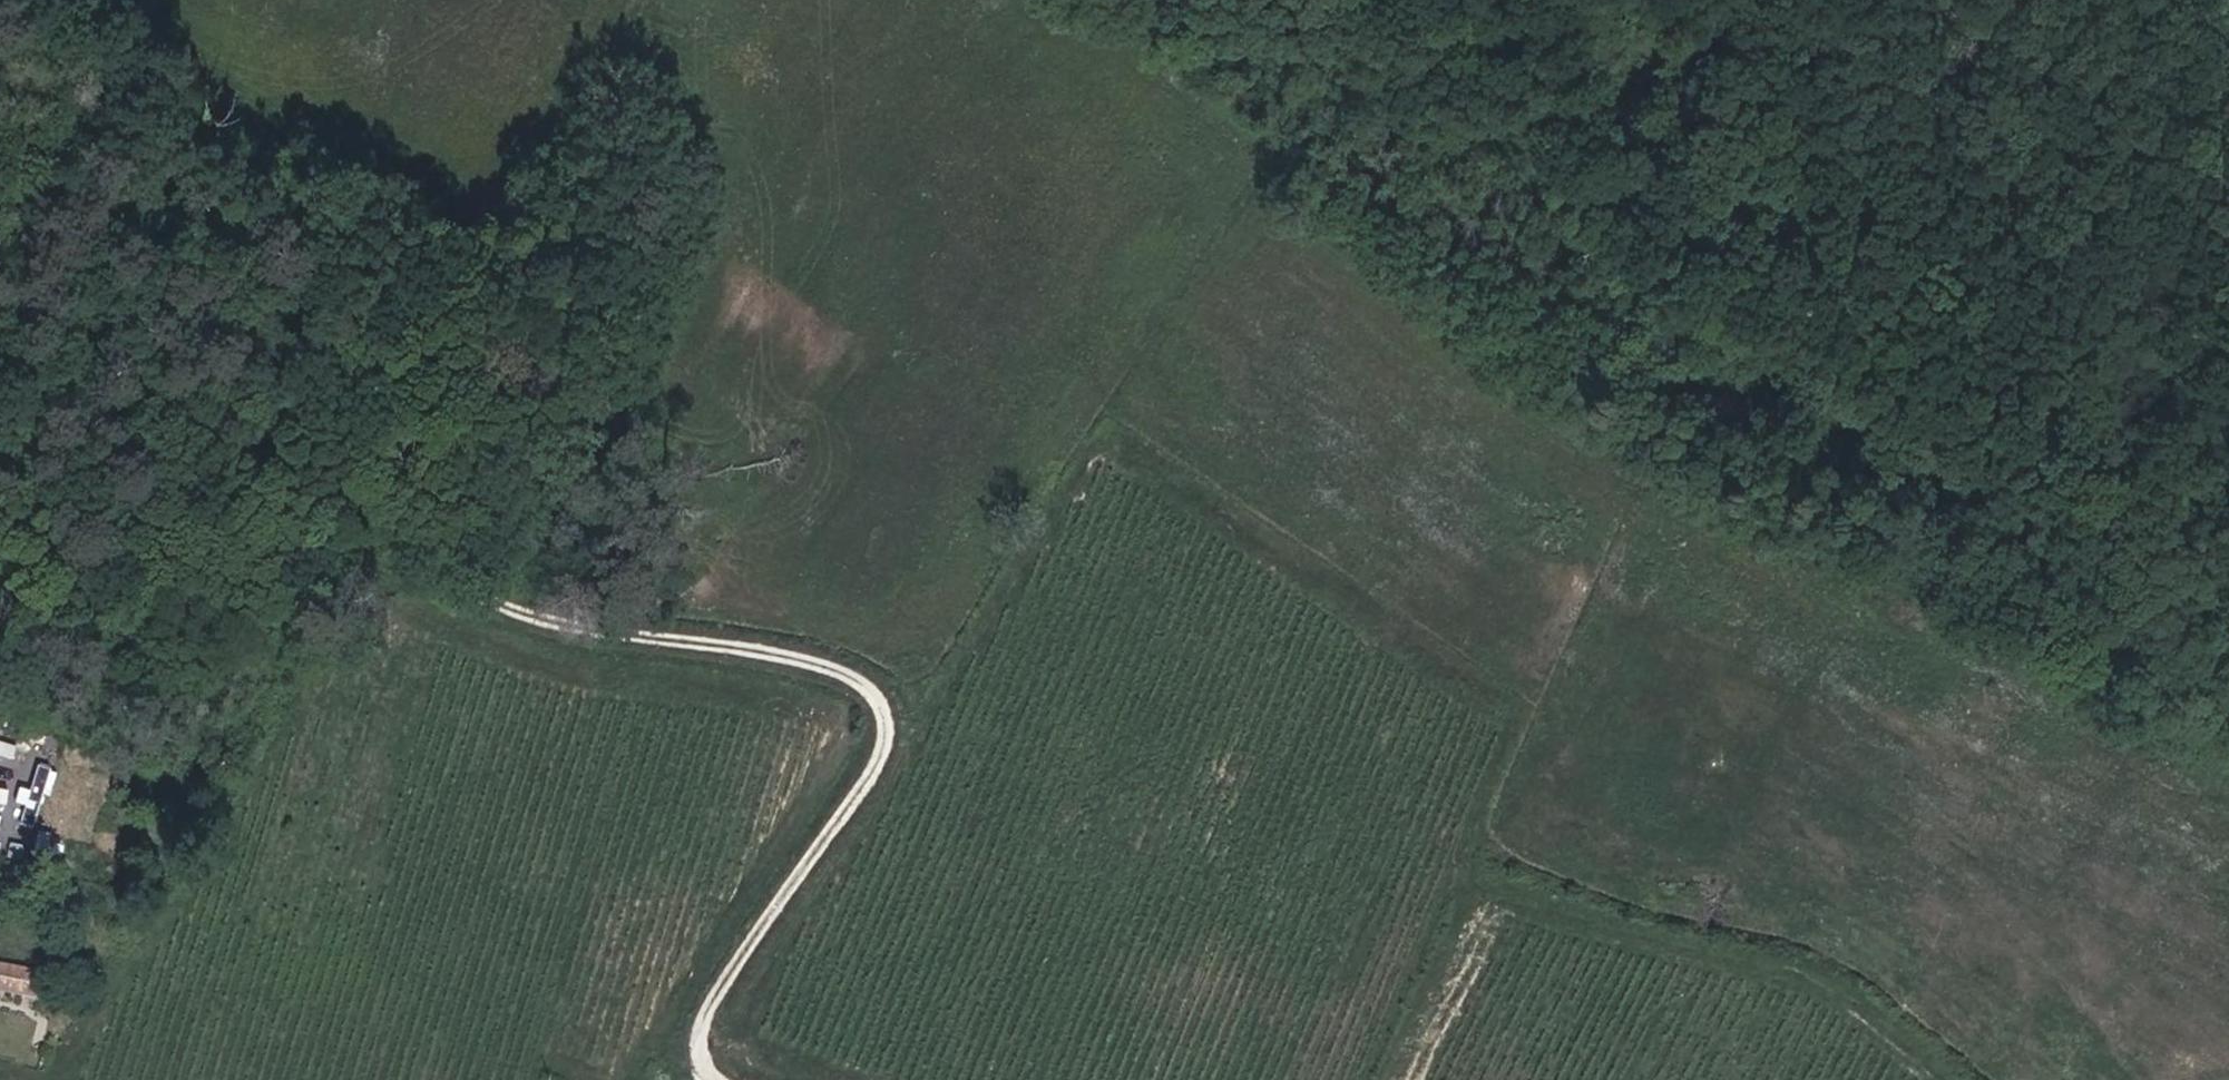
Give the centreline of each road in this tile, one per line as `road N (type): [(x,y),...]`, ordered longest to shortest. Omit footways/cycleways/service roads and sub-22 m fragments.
road 1 (track): [(712,1079),(695,1064),(692,1025),(875,758),(885,716),(861,676),(770,650),(503,608),(371,551),(341,552),(304,582),(263,658),(234,663),(0,580)]

